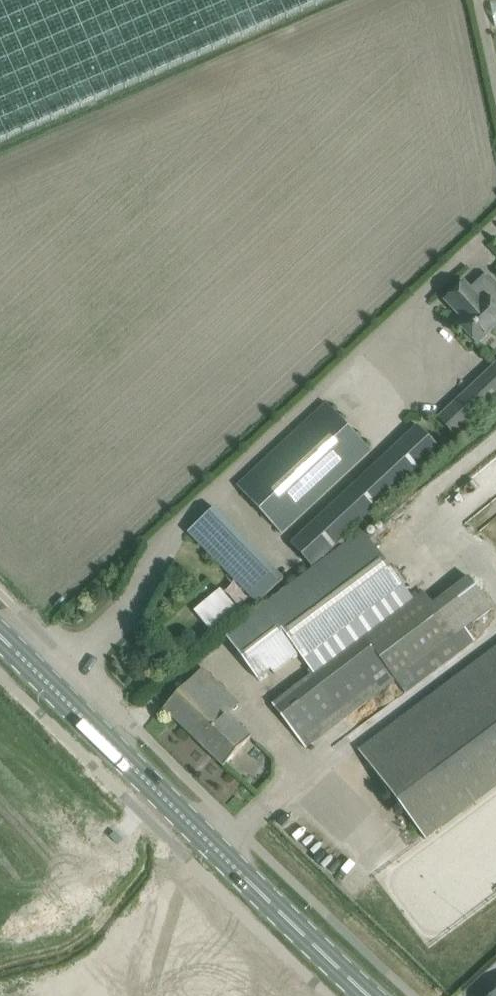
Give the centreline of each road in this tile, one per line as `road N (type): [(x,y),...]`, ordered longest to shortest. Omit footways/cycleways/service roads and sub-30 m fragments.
road 1 (primary): [(188,820),(0,637)]
road 2 (primary): [(254,941),(224,861),(188,820)]
road 3 (primary): [(188,820),(228,944)]
road 4 (tertiary): [(195,977),(76,995)]

